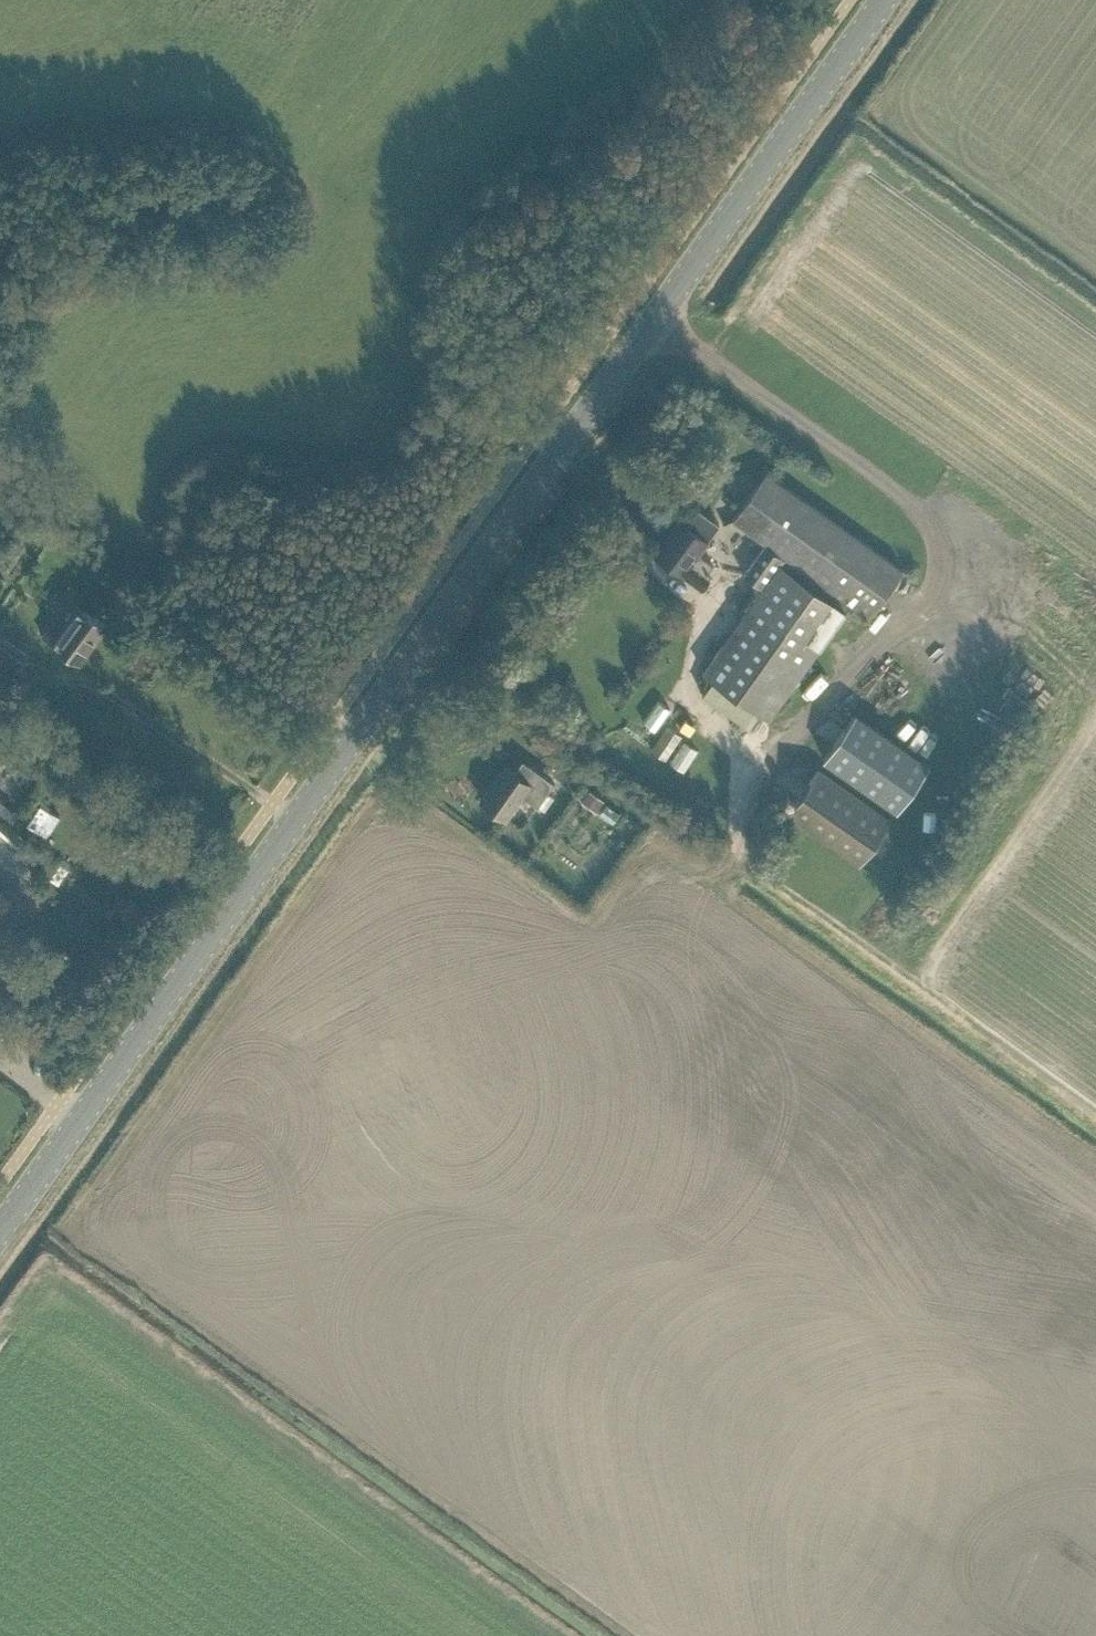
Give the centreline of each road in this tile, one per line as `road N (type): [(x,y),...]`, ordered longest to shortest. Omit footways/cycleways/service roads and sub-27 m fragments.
road 1 (tertiary): [(0,1230),(882,0)]

